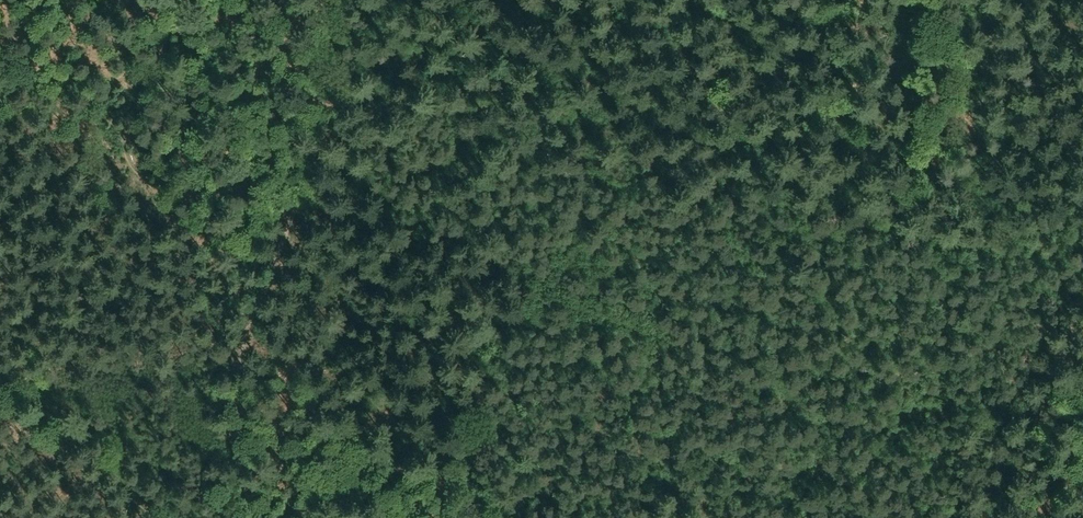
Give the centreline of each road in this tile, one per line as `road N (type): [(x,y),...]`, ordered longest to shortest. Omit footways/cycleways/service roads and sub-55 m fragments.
road 1 (track): [(231,382),(325,186),(338,112)]
road 2 (track): [(0,375),(152,517)]
road 3 (track): [(251,517),(231,382)]

